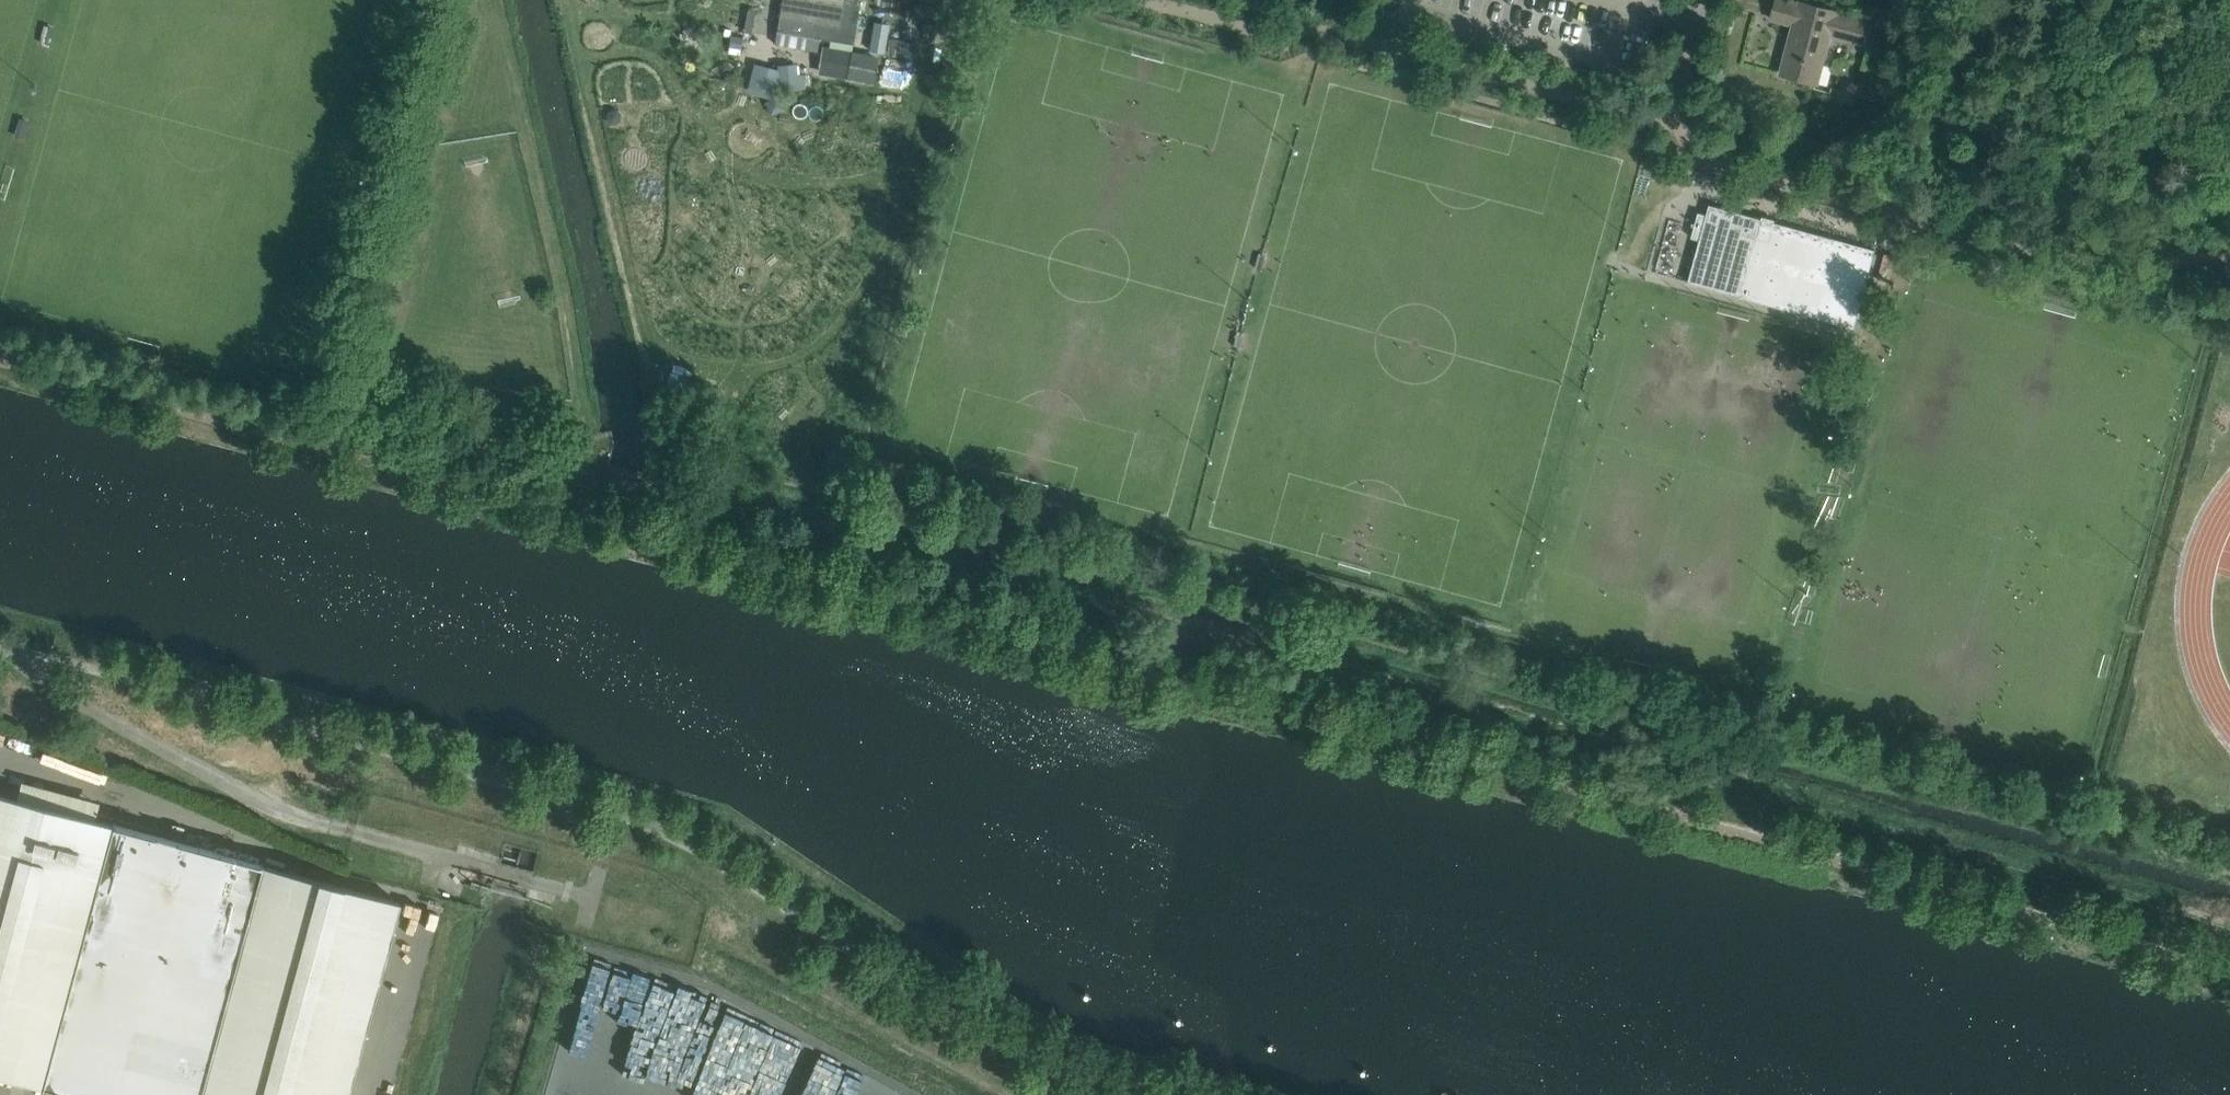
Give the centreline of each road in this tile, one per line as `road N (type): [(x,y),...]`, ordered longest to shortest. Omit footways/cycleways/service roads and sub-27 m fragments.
road 1 (track): [(384,465),(409,445),(447,437),(601,477)]

